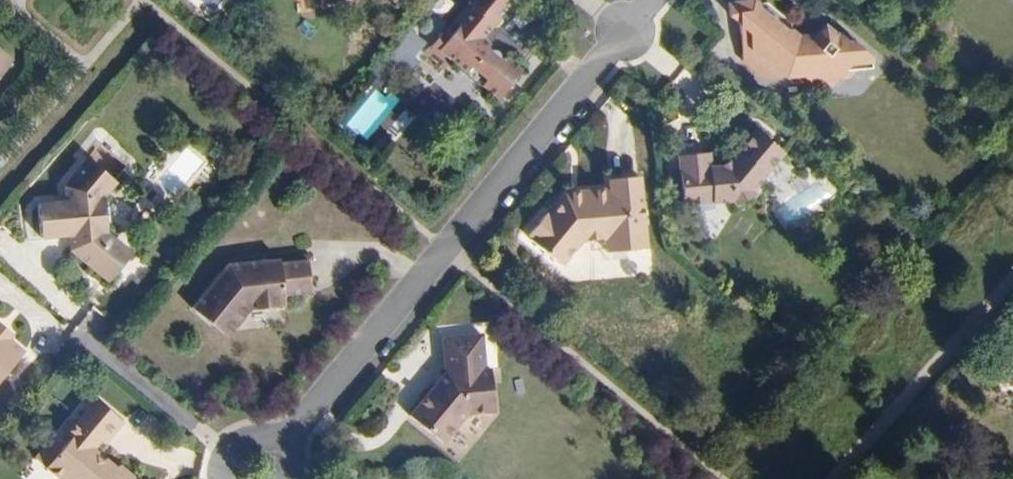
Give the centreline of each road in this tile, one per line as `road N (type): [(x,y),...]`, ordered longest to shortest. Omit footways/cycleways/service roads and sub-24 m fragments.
road 1 (residential): [(282,449),(654,0)]
road 2 (unclassified): [(232,456),(83,331)]

